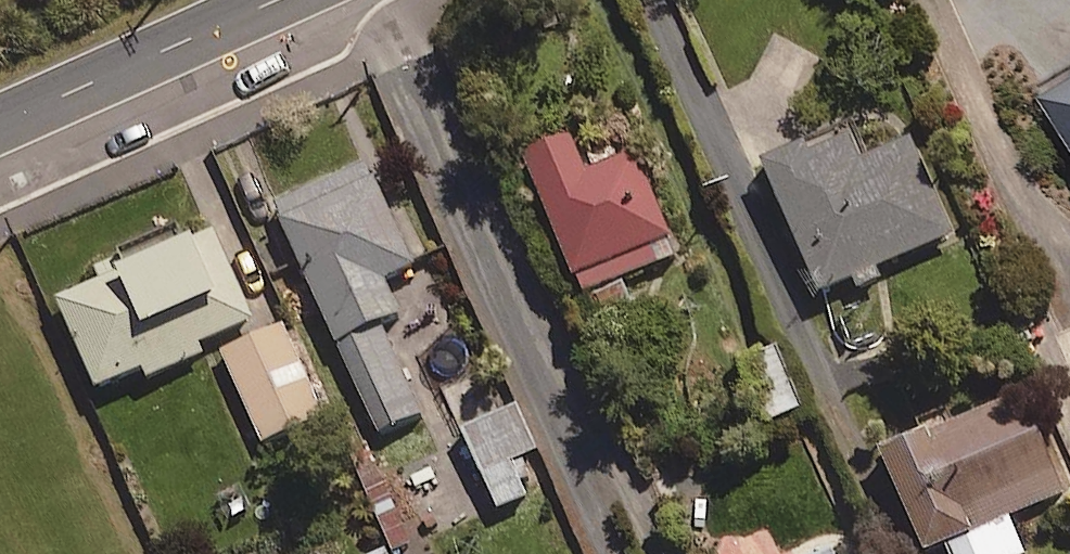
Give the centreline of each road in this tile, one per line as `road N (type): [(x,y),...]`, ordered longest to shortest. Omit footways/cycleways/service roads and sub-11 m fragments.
road 1 (tertiary): [(0,123),(275,0)]

